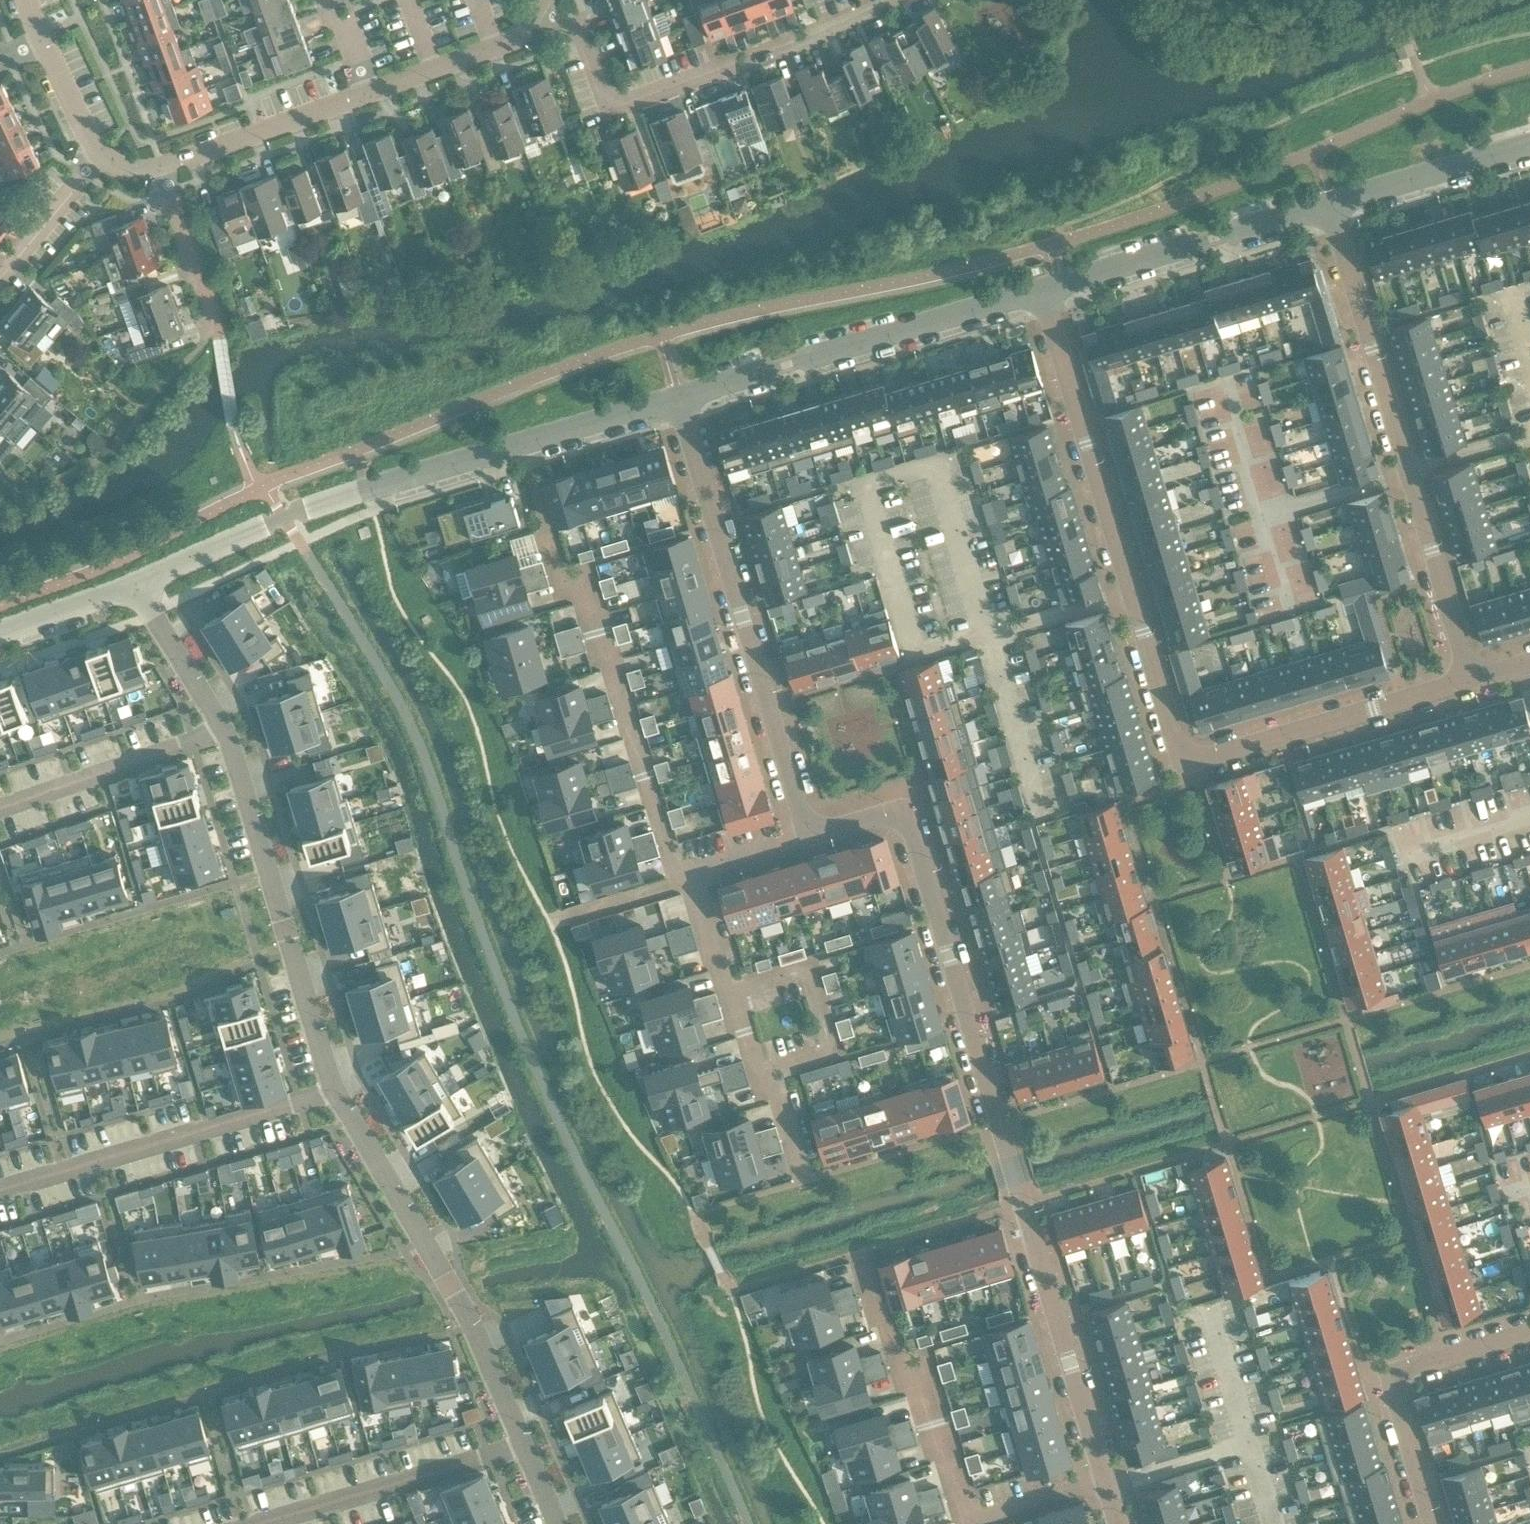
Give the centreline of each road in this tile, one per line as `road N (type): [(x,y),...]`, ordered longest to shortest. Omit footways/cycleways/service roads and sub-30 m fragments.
road 1 (residential): [(808,837),(904,811),(1104,1479)]
road 2 (residential): [(1469,682),(1182,768),(1131,596)]
road 3 (residential): [(677,400),(808,837)]
road 4 (residential): [(542,9),(576,39),(602,115),(899,0)]
road 5 (tertiary): [(285,518),(677,400)]
road 6 (residential): [(332,1089),(469,1322),(521,1444)]
road 7 (tertiary): [(677,400),(1041,291)]
road 8 (residential): [(221,728),(332,1089)]
road 9 (residential): [(687,878),(594,597),(563,578),(549,537)]
road 10 (residential): [(0,1190),(332,1089)]
road 11 (residential): [(805,1180),(785,1111),(762,1074),(687,878)]
road 12 (residential): [(1131,596),(1041,291)]
road 13 (residential): [(985,638),(919,659),(869,491),(937,471)]
road 14 (residential): [(1430,1523),(1387,1376),(1529,1334)]
road 15 (tertiary): [(1041,291),(1329,205)]
road 16 (residential): [(967,1521),(918,1369),(892,1354),(862,1254)]
road 17 (residential): [(1329,205),(1407,476)]
road 18 (residential): [(255,1523),(521,1444)]
road 19 (residential): [(0,807),(221,728)]
road 20 (residential): [(164,169),(367,92)]
road 21 (residential): [(1407,476),(1469,682)]
road 22 (tertiary): [(1329,205),(1529,146)]
road 23 (residential): [(367,92),(505,42),(542,9)]
road 24 (residential): [(219,340),(164,169)]
road 25 (residential): [(985,638),(1034,806)]
road 26 (residential): [(937,471),(985,638)]
road 27 (residential): [(135,583),(221,728)]
road 28 (tertiary): [(285,518),(135,583)]
road 29 (residential): [(0,279),(106,159)]
road 30 (residential): [(1131,596),(985,638)]
road 31 (residential): [(1407,476),(1263,519)]
road 32 (residential): [(687,878),(551,924)]
road 33 (residential): [(1104,1479),(967,1521)]
road 34 (tertiary): [(135,583),(0,631)]
road 35 (residential): [(43,44),(106,159)]
road 36 (residential): [(808,837),(687,878)]
road 37 (residential): [(1529,439),(1407,476)]

